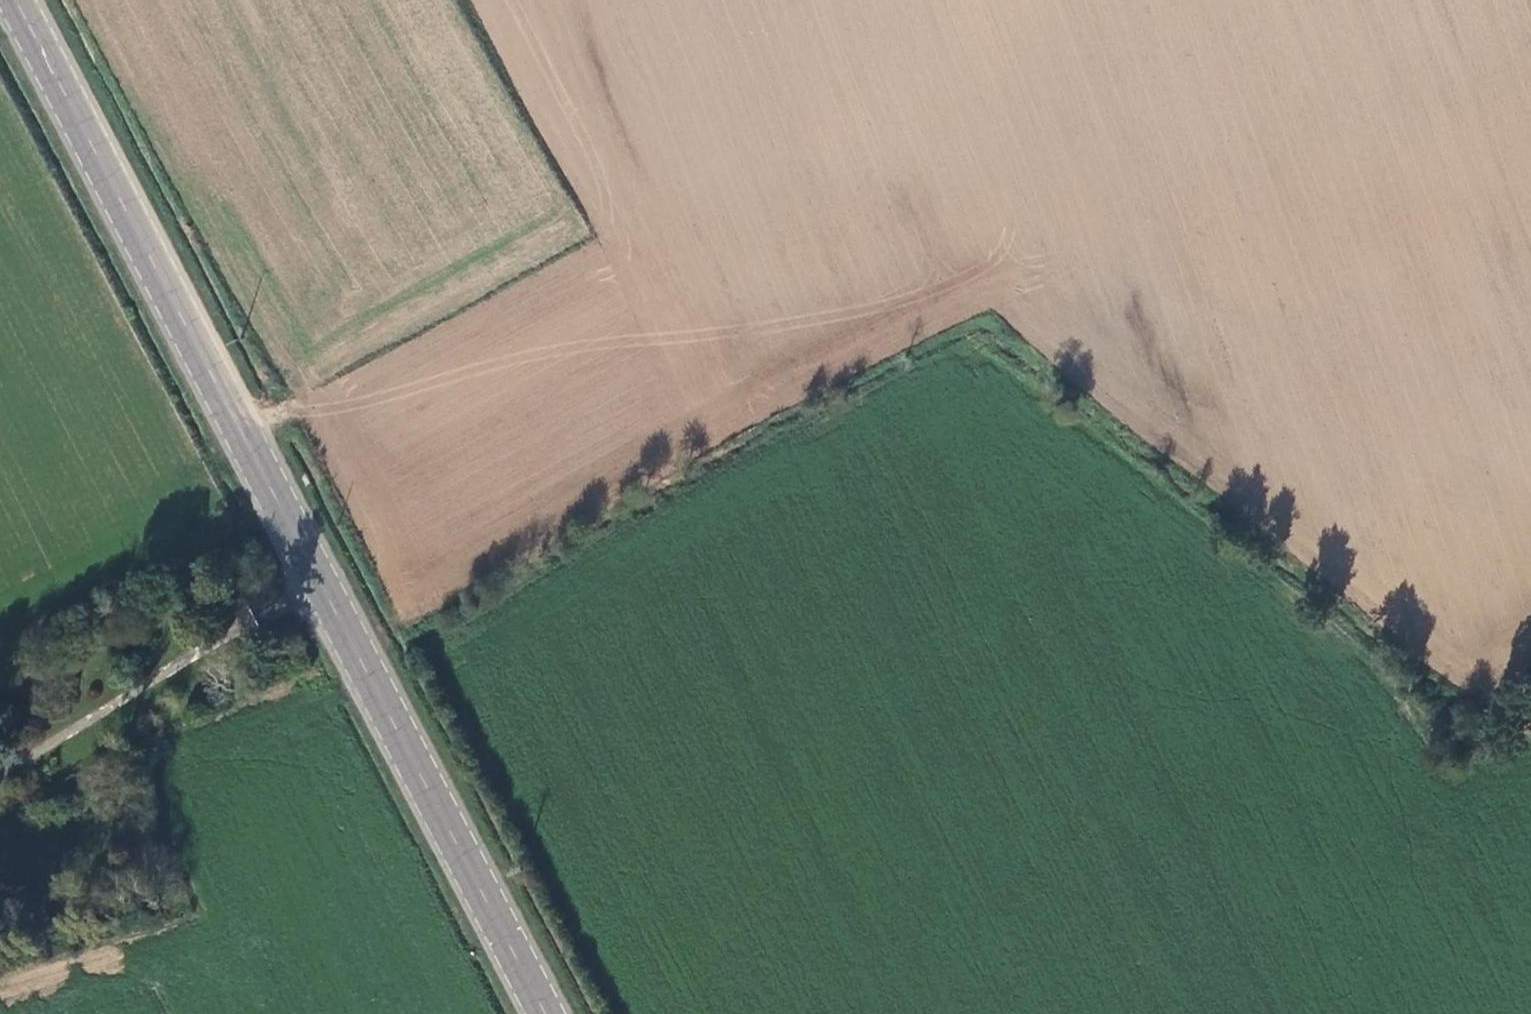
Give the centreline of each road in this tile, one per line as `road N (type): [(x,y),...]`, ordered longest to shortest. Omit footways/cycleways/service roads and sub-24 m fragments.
road 1 (secondary): [(15,0),(549,1013)]

